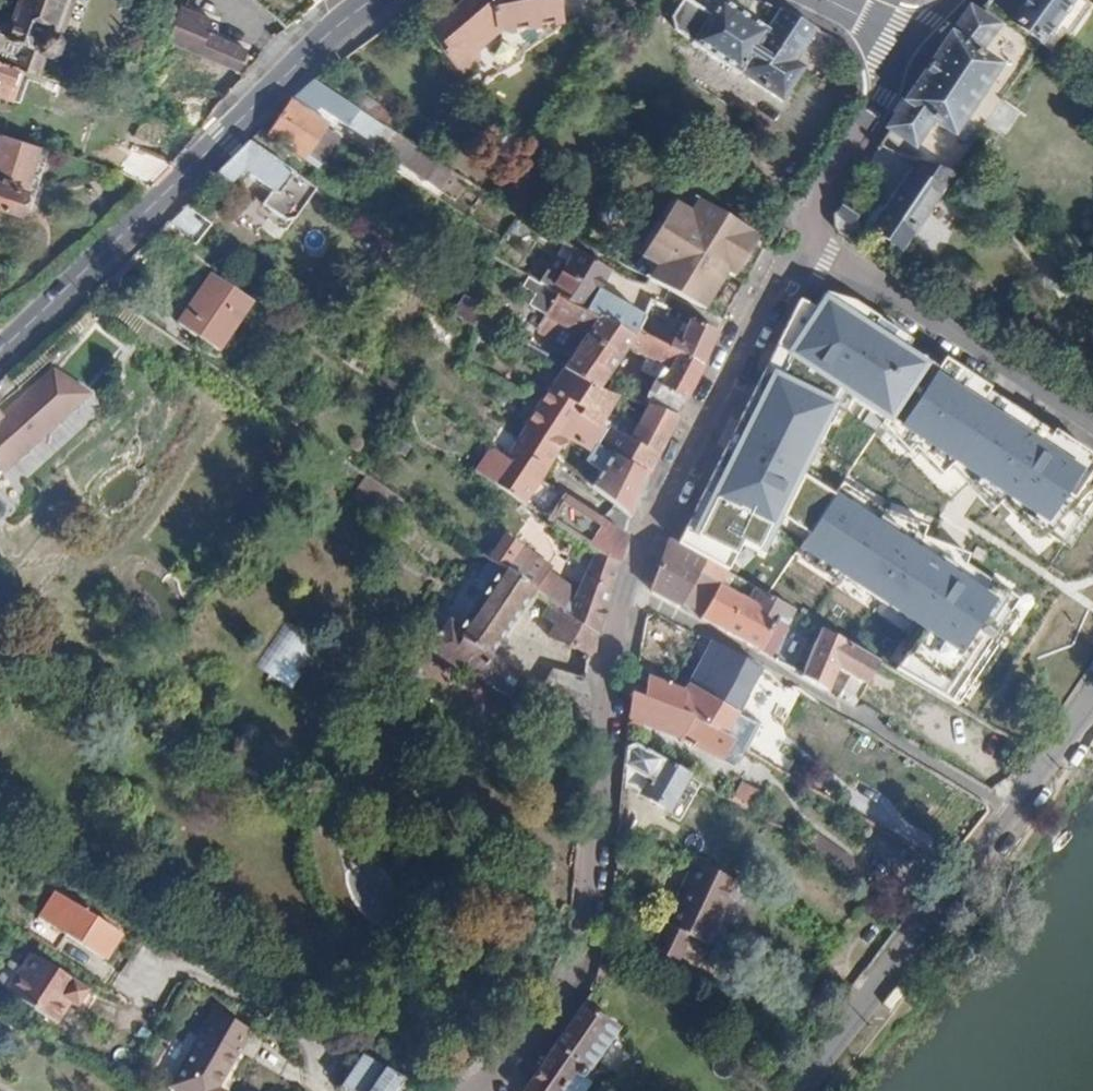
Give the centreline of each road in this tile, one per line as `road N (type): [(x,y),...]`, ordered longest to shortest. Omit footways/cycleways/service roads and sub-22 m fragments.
road 1 (residential): [(810,243),(749,317),(647,515),(603,674),(579,955),(492,1090)]
road 2 (residential): [(0,351),(369,0)]
road 3 (residential): [(811,1090),(1092,685)]
road 4 (residential): [(810,243),(1092,431)]
road 5 (residential): [(891,84),(816,189),(810,243)]

